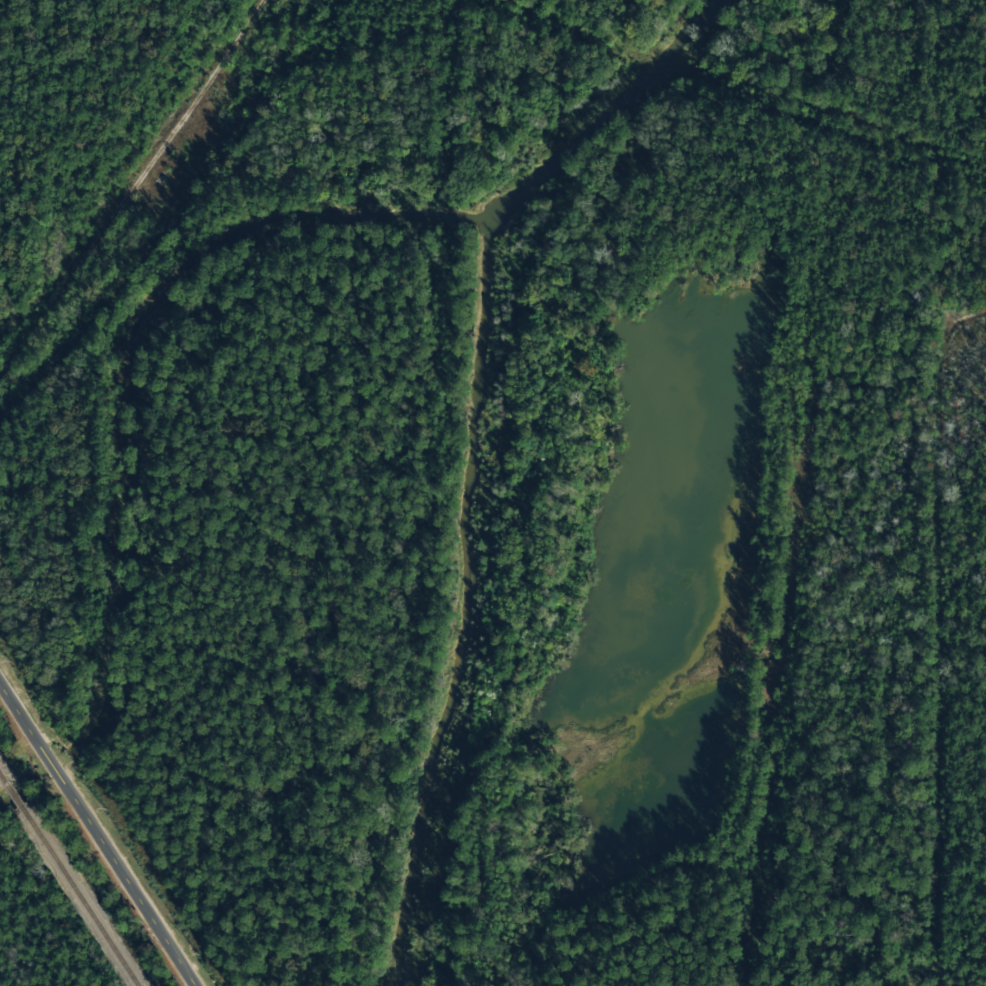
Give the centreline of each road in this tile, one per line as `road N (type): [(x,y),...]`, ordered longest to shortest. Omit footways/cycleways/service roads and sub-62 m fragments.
road 1 (residential): [(194,985),(73,799)]

